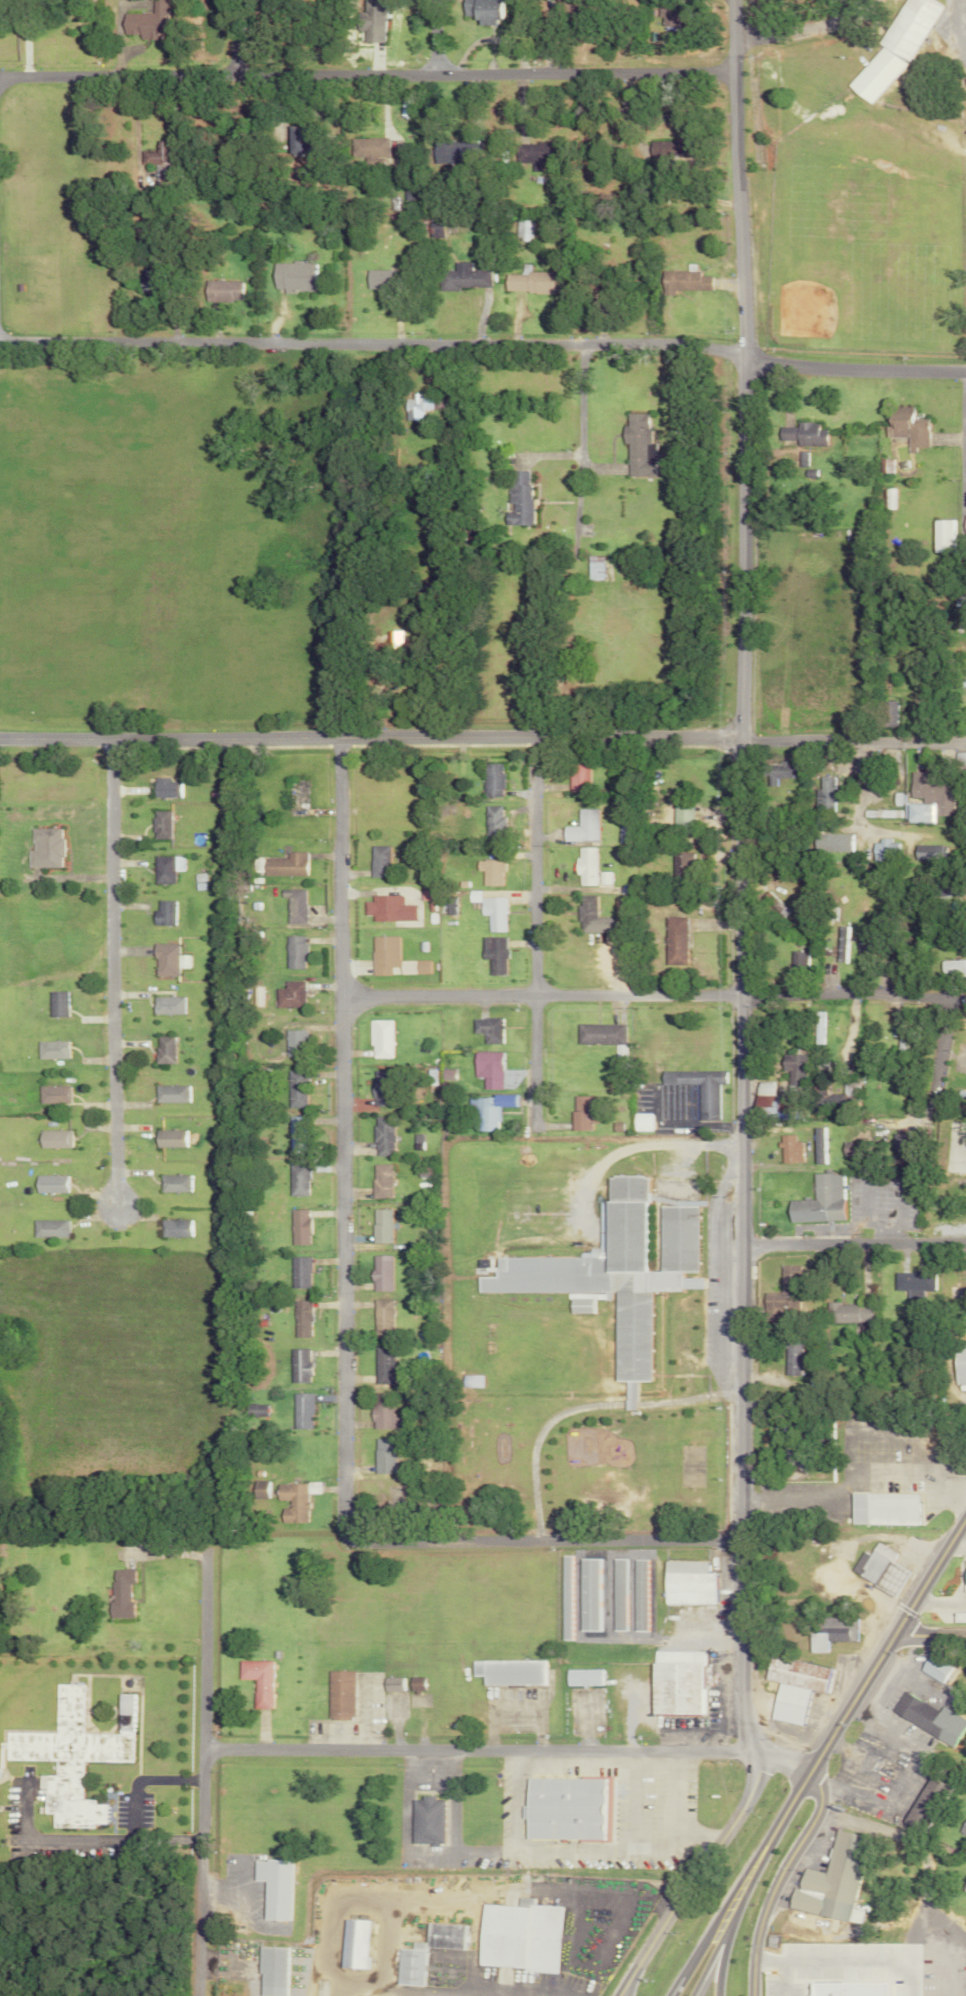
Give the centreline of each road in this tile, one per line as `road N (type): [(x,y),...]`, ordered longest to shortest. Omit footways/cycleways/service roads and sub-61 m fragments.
road 1 (residential): [(752,1750),(738,1706),(743,360),(737,0)]
road 2 (residential): [(965,373),(743,360),(625,343),(0,340)]
road 3 (residential): [(340,1536),(340,737)]
road 4 (tertiary): [(740,739),(0,738)]
road 5 (residential): [(0,76),(738,74)]
road 6 (residential): [(805,1773),(752,1750),(204,1748)]
road 7 (residential): [(112,738),(113,1205)]
road 8 (primary): [(735,1893),(965,1509)]
road 9 (residential): [(533,1137),(535,737)]
road 10 (residential): [(739,996),(340,998)]
road 11 (residential): [(202,1891),(207,1567),(187,1537)]
road 12 (residential): [(752,1750),(750,1786),(625,1995)]
road 13 (residential): [(805,1773),(819,1795),(771,1890),(756,1937),(752,1995)]
road 14 (residential): [(965,997),(739,996)]
road 15 (tertiary): [(965,742),(740,739)]
road 16 (residential): [(740,1243),(965,1241)]
road 17 (residential): [(963,373),(965,593)]

